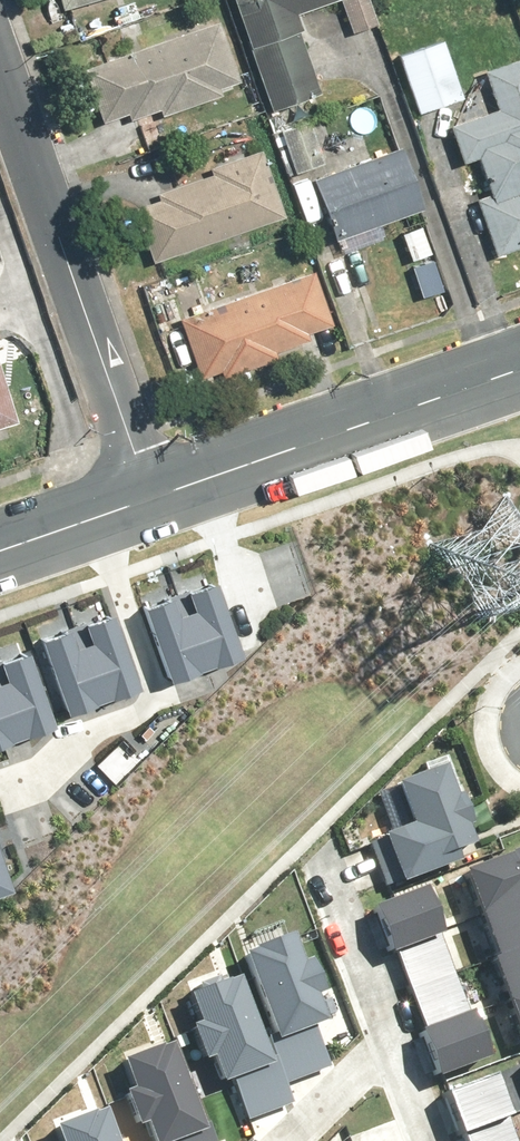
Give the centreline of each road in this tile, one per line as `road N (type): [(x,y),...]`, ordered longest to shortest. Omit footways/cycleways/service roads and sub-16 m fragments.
road 1 (residential): [(0,63),(146,491)]
road 2 (secondary): [(519,360),(146,491)]
road 3 (residential): [(320,859),(388,1038)]
road 4 (secondary): [(146,491),(0,542)]
road 5 (residential): [(272,1140),(388,1038)]

